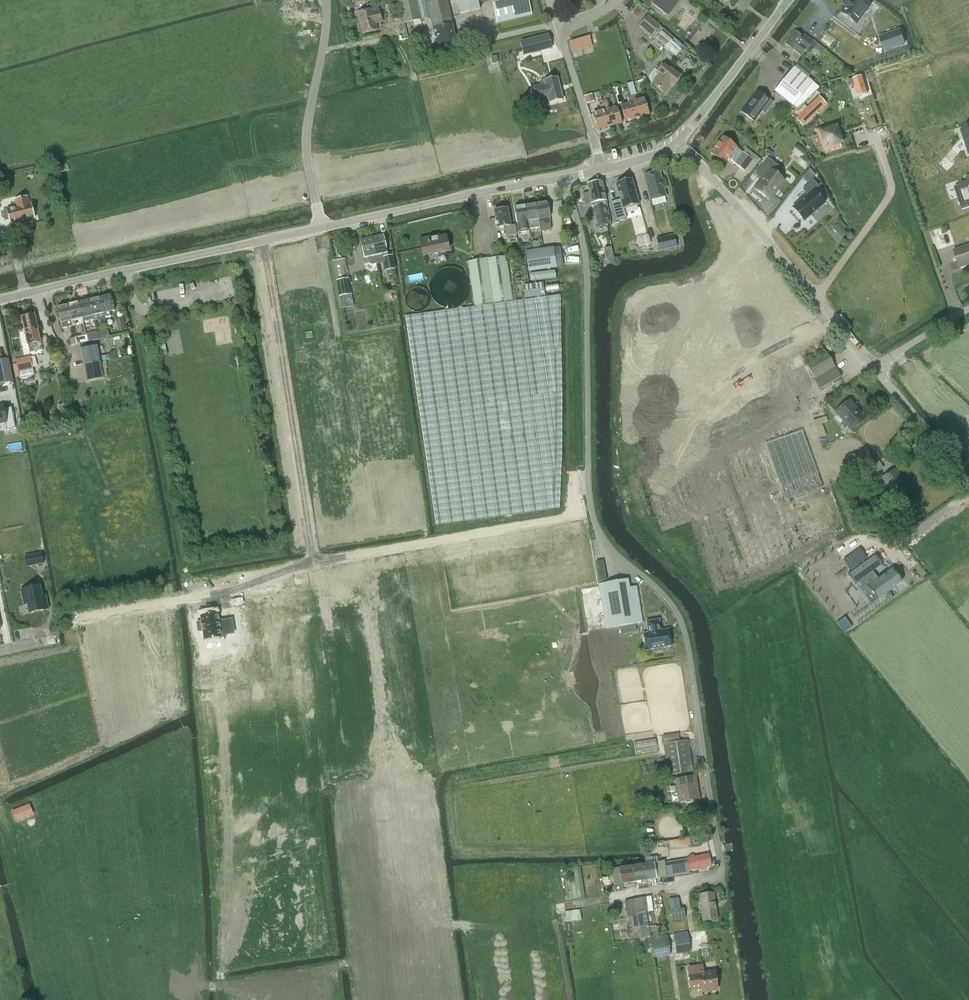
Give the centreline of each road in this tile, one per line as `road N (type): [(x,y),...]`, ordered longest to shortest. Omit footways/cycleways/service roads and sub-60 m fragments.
road 1 (unclassified): [(614,896),(710,879),(721,865),(680,622),(659,590),(602,540),(588,477)]
road 2 (residential): [(259,243),(316,563)]
road 3 (tertiary): [(259,243),(562,178)]
road 4 (residential): [(316,563),(571,517),(575,483),(588,477)]
road 5 (unclassified): [(588,477),(586,263),(562,178)]
road 6 (unclassified): [(874,368),(675,144)]
road 7 (tertiary): [(0,300),(259,243)]
road 8 (residential): [(82,616),(232,590),(316,563)]
road 9 (unclassified): [(601,170),(560,31),(613,0)]
road 10 (tertiary): [(675,144),(788,0)]
road 11 (unclassified): [(968,484),(874,368)]

